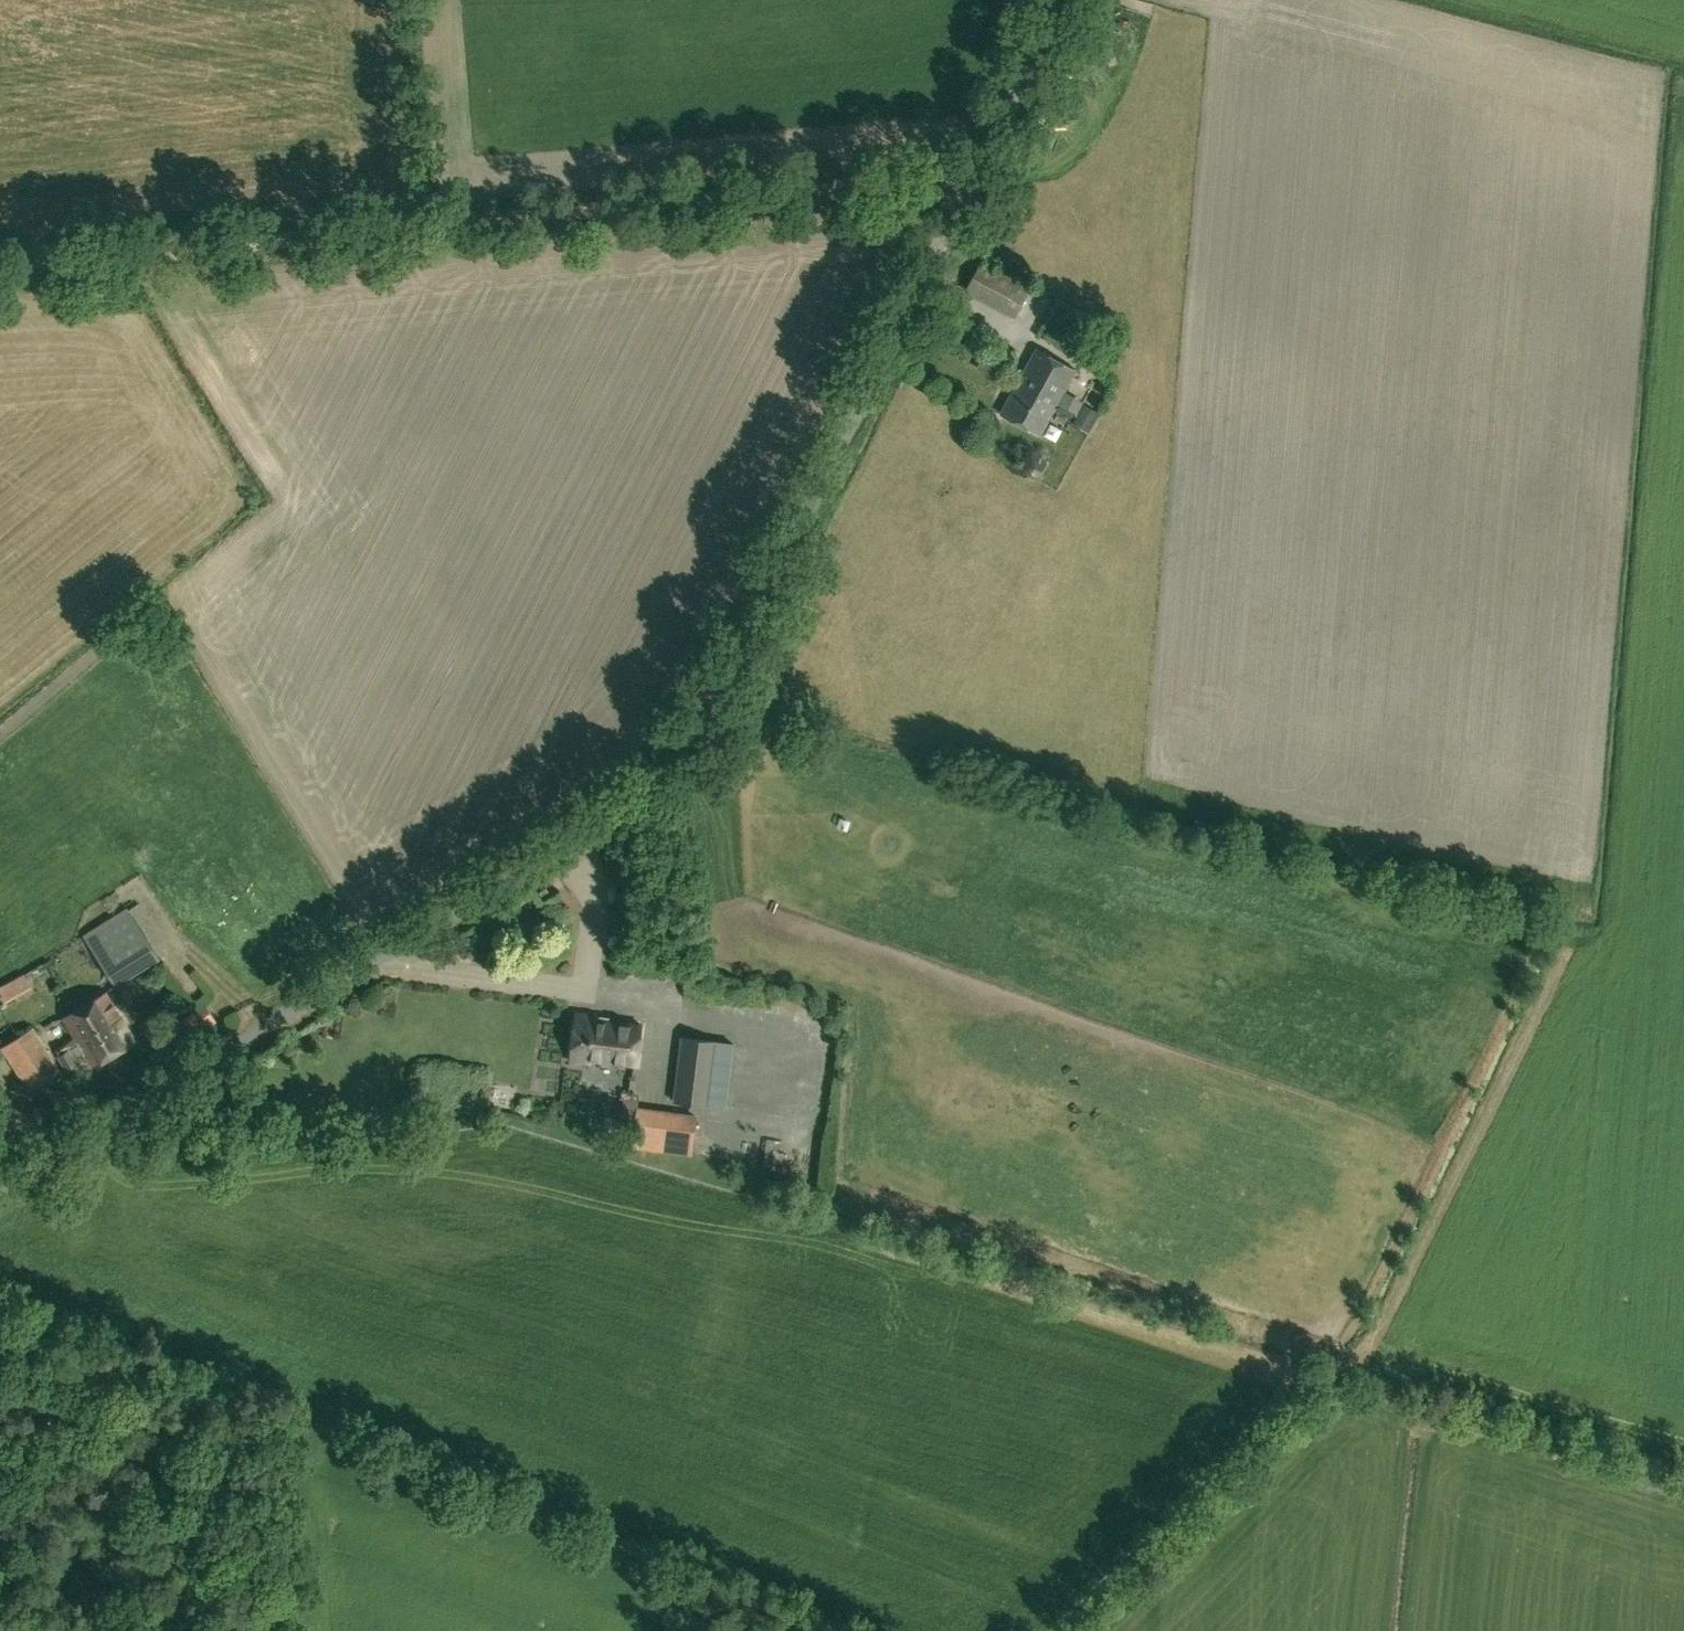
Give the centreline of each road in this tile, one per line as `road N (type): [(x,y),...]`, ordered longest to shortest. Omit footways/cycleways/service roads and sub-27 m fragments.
road 1 (unclassified): [(0,1192),(599,828),(655,781),(727,686),(1069,0)]
road 2 (track): [(0,272),(948,184),(976,188)]

